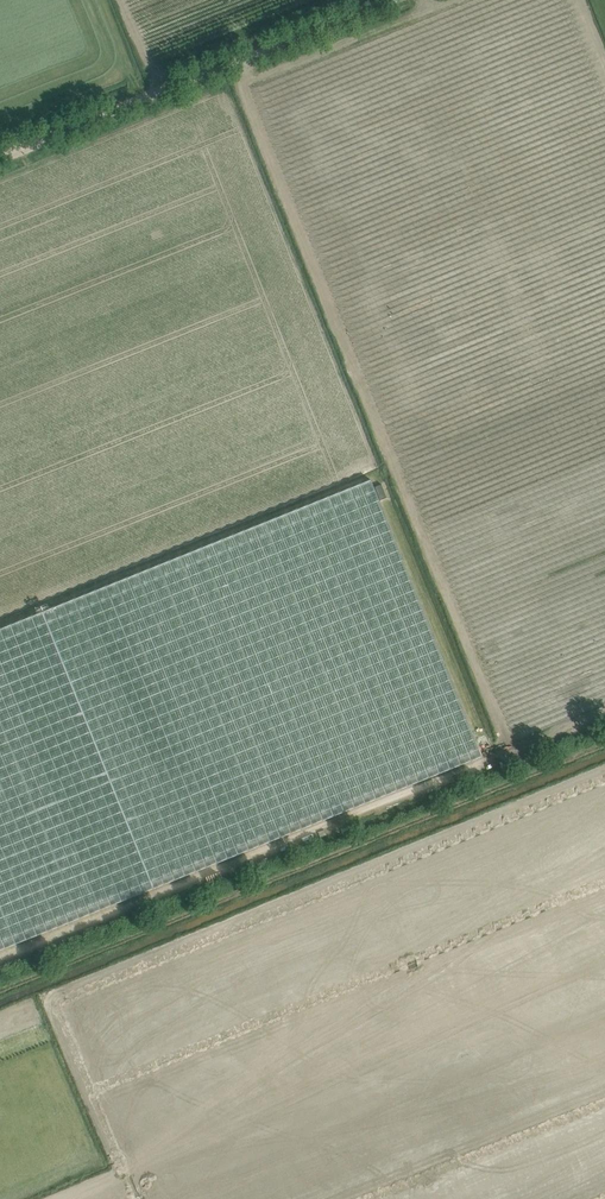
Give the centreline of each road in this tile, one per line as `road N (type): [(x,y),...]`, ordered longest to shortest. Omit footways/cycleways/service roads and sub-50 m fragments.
road 1 (track): [(0,157),(390,0)]

